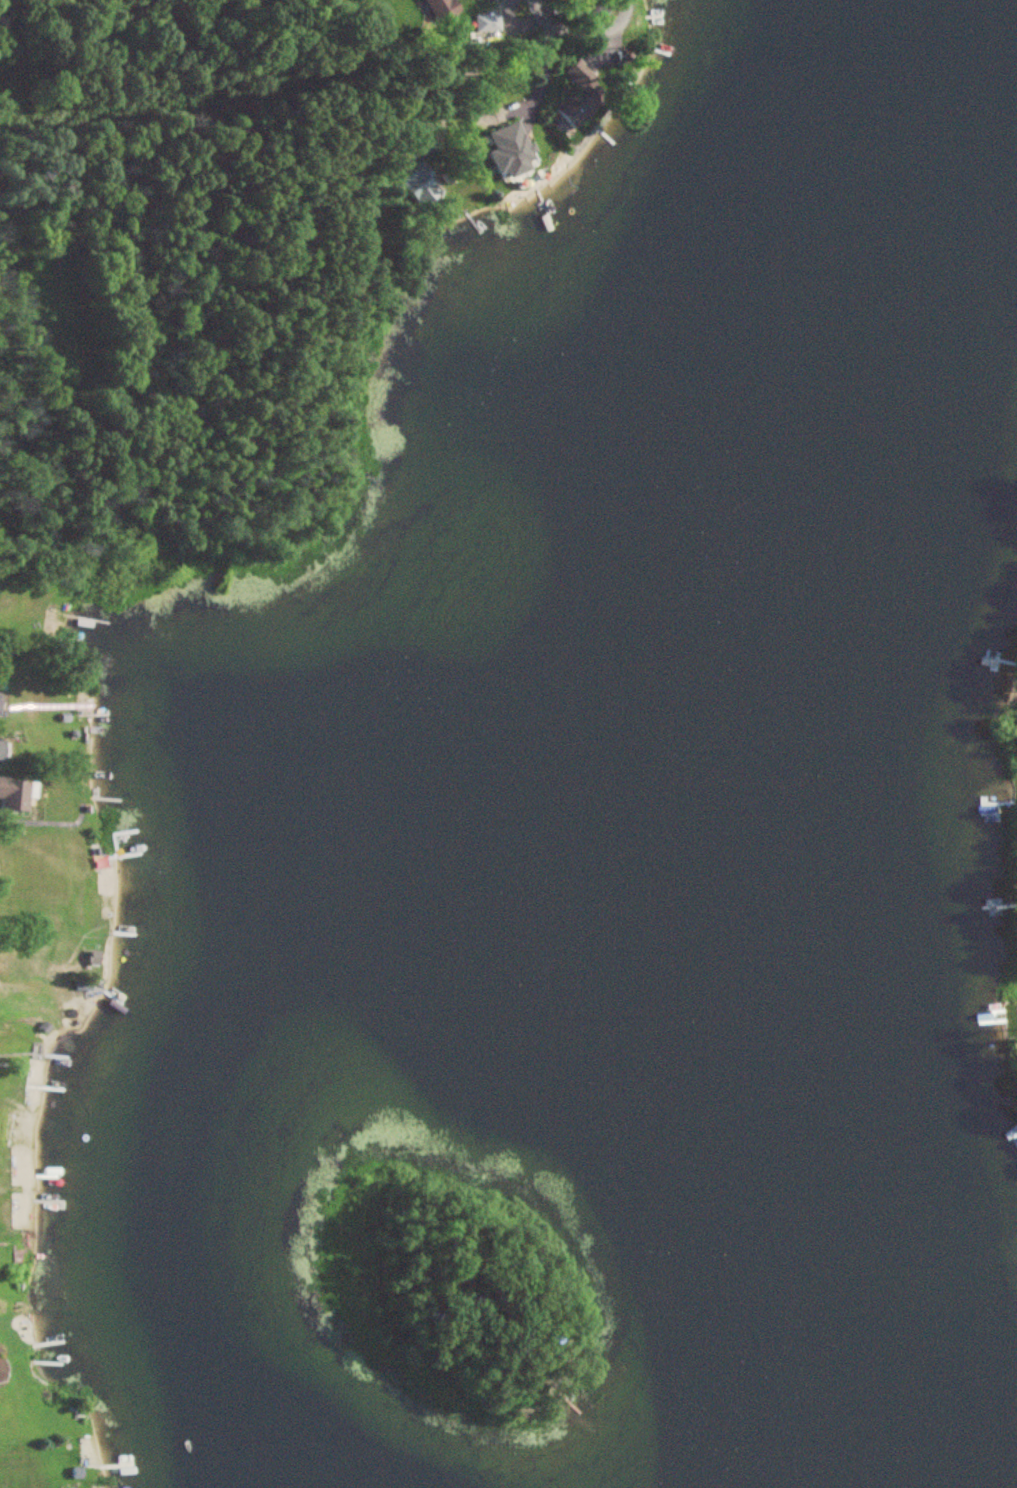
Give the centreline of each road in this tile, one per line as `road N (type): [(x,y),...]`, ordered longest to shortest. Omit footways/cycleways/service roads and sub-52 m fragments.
road 1 (residential): [(627,0),(623,18),(598,28),(554,22),(528,0)]

